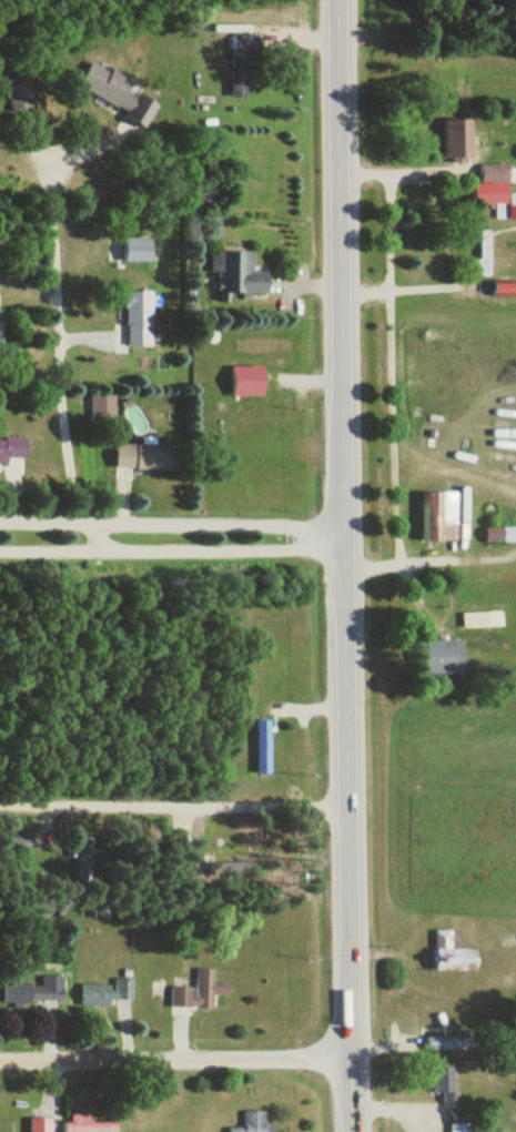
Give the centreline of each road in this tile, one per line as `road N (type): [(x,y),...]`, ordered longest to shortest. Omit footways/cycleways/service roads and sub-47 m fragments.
road 1 (secondary): [(353,1131),(336,0)]
road 2 (residential): [(352,1053),(0,1056)]
road 3 (residential): [(347,806),(0,810)]
road 4 (residential): [(344,530),(0,523)]
road 5 (residential): [(0,554),(344,556)]
road 6 (track): [(515,27),(336,46)]

